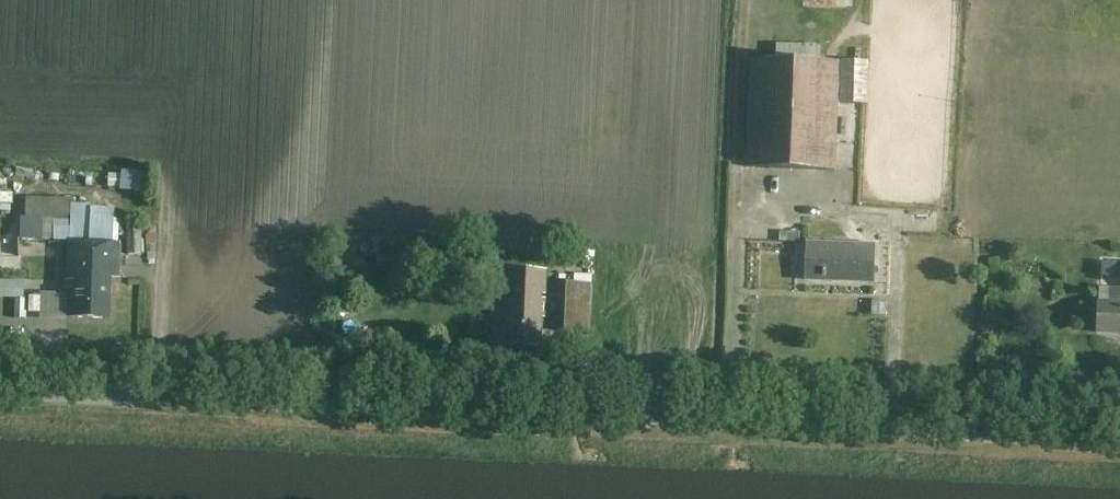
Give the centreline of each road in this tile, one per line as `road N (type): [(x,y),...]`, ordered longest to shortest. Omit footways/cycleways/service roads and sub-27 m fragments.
road 1 (tertiary): [(0,388),(1119,436)]

